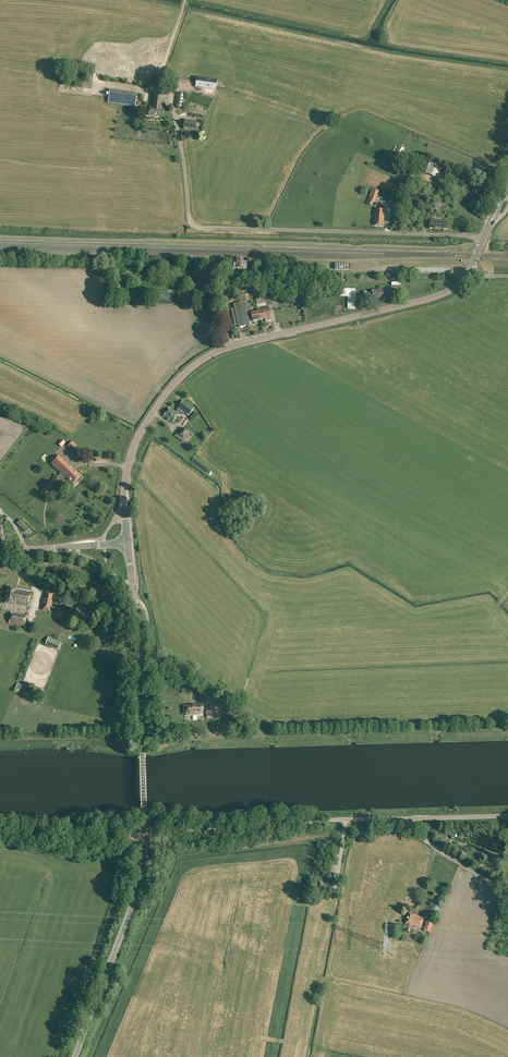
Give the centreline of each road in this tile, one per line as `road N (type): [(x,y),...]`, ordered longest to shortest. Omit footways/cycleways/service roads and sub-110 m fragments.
road 1 (secondary): [(129,543),(132,450),(186,372),(230,347),(445,293),(465,277),(483,239)]
road 2 (unclassified): [(483,239),(195,226),(172,101)]
road 3 (tertiary): [(144,836),(129,543)]
road 4 (track): [(253,736),(507,731)]
road 5 (unclassified): [(393,818),(144,836)]
road 6 (tertiary): [(75,1056),(141,879),(144,836)]
road 7 (track): [(222,706),(160,662),(147,611),(134,597)]
road 8 (track): [(144,836),(0,831)]
road 9 (unclassified): [(393,818),(507,903)]
road 10 (secondary): [(0,552),(129,543)]

